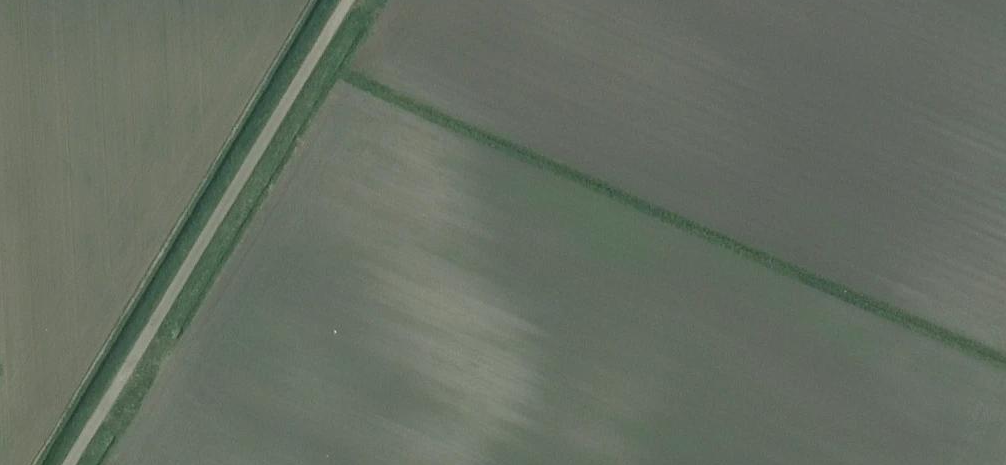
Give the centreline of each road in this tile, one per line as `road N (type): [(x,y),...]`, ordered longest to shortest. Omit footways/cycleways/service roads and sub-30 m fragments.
road 1 (unclassified): [(63,464),(342,0)]

